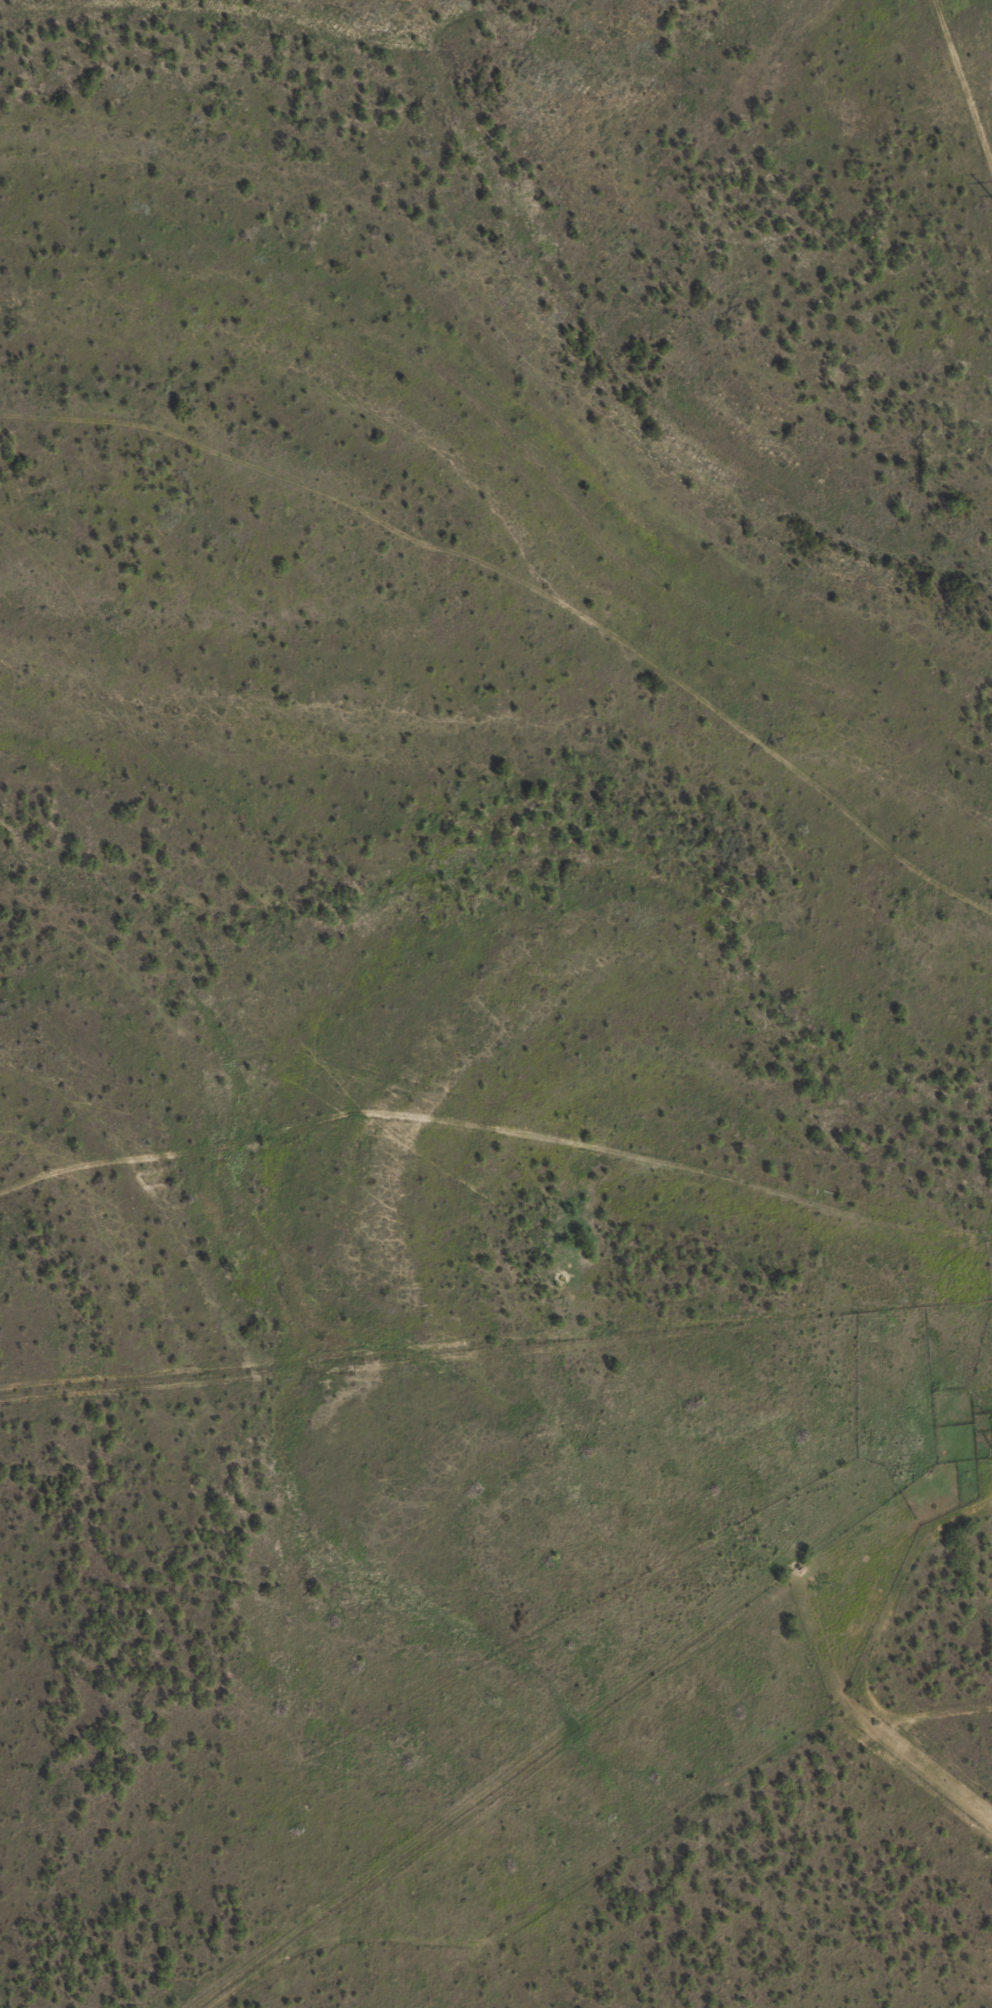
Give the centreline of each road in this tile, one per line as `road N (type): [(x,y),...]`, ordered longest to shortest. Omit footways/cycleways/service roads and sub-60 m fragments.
road 1 (residential): [(0,1194),(207,1142),(394,1142),(991,1260)]
road 2 (residential): [(991,183),(943,0)]

